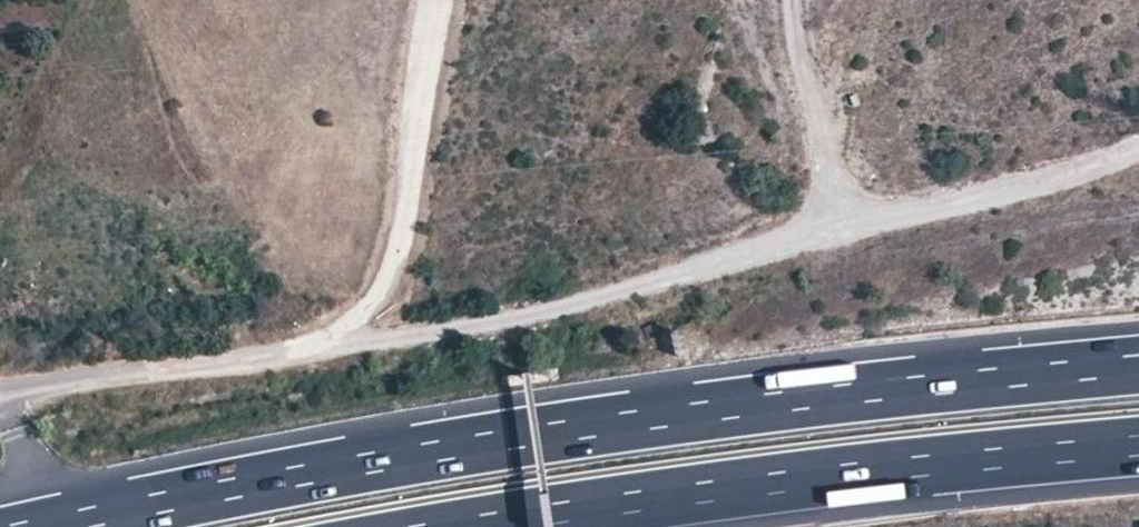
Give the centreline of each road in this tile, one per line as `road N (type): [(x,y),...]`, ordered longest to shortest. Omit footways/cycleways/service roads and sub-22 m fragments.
road 1 (motorway): [(1138,367),(546,434),(45,526)]
road 2 (unclassified): [(838,225),(580,298),(0,395)]
road 3 (motorway): [(481,526),(806,478),(1138,445)]
road 4 (track): [(1138,139),(838,225)]
road 5 (track): [(784,0),(838,225)]

